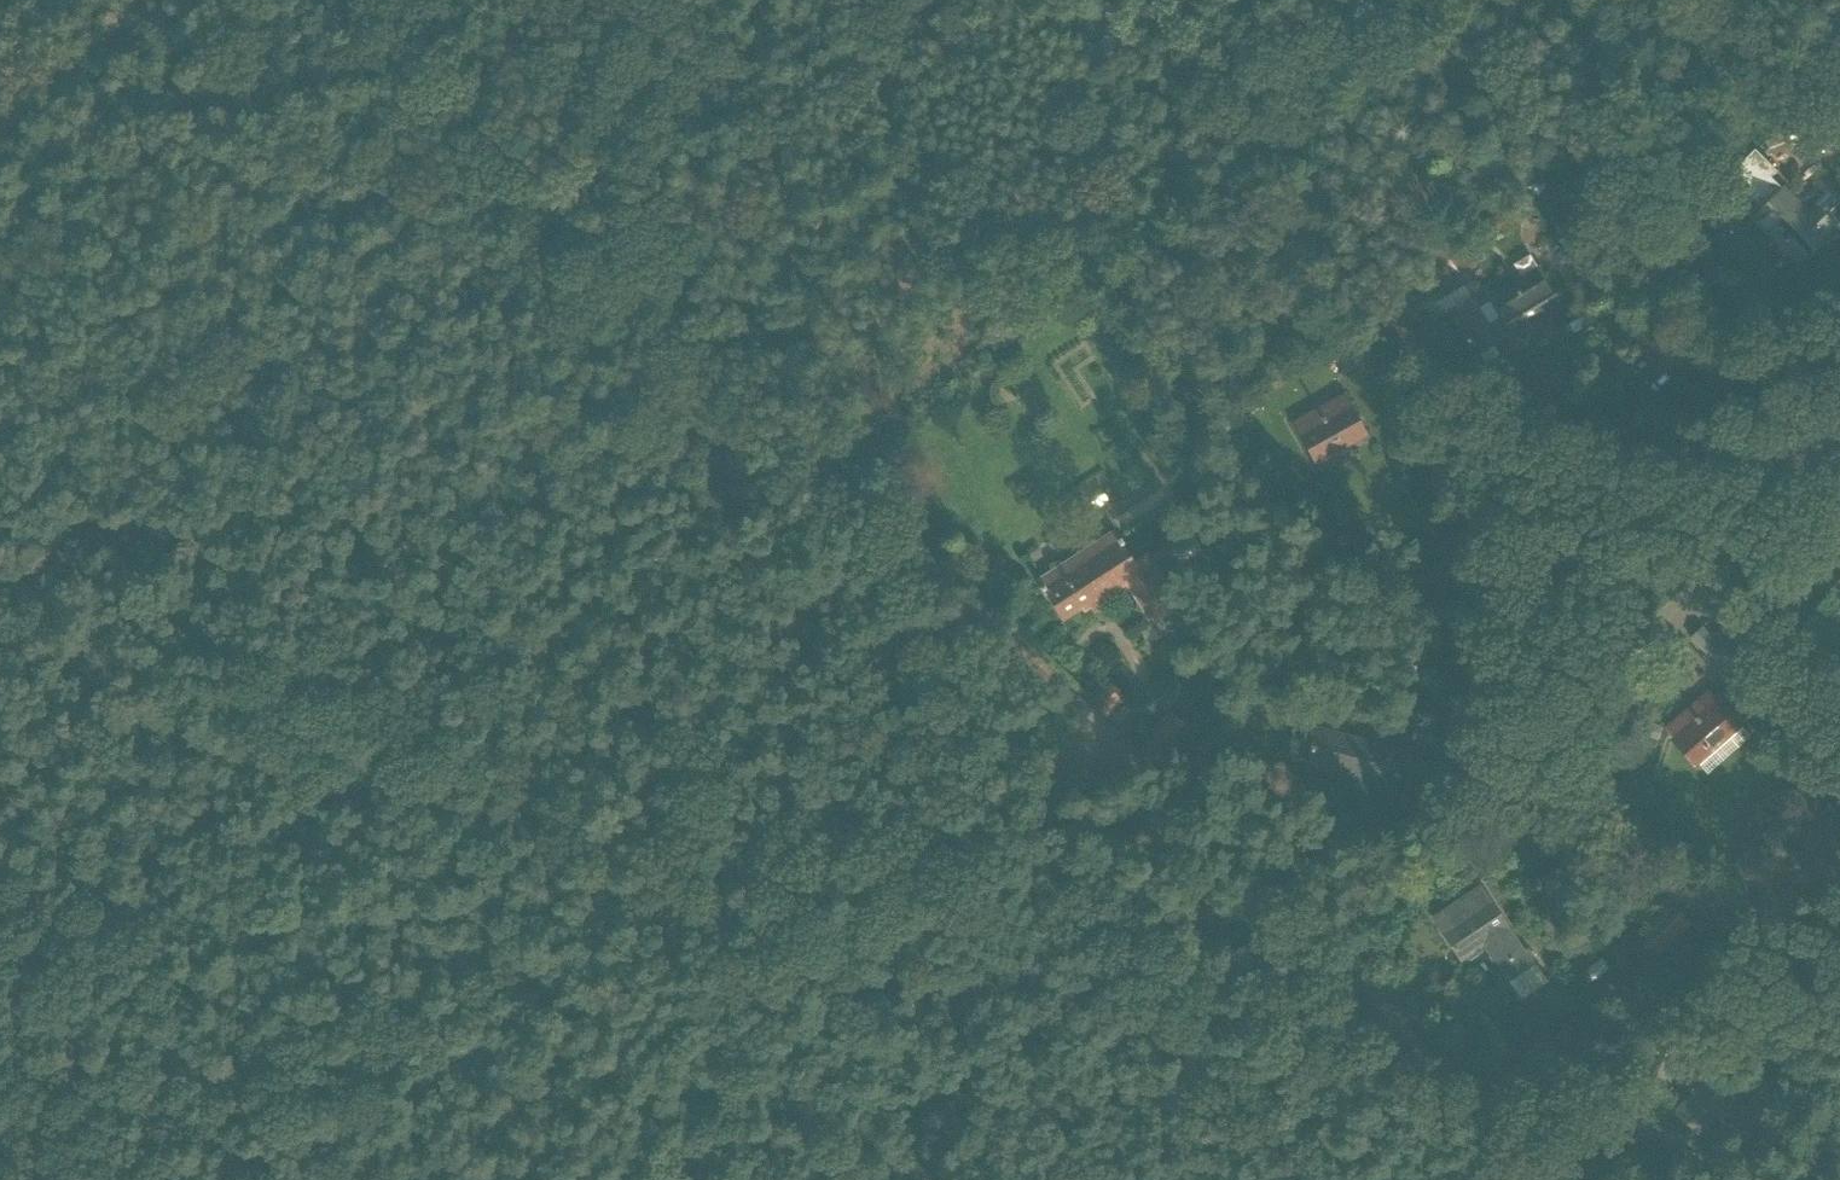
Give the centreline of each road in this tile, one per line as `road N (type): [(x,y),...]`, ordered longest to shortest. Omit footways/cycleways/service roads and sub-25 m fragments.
road 1 (track): [(1583,1179),(813,460)]
road 2 (unclassified): [(1335,945),(1839,440)]
road 3 (track): [(813,460),(737,396),(332,0)]
road 4 (track): [(0,121),(143,0)]
road 5 (track): [(1567,1165),(1622,1138),(1665,1138),(1715,1165),(1725,1179)]

